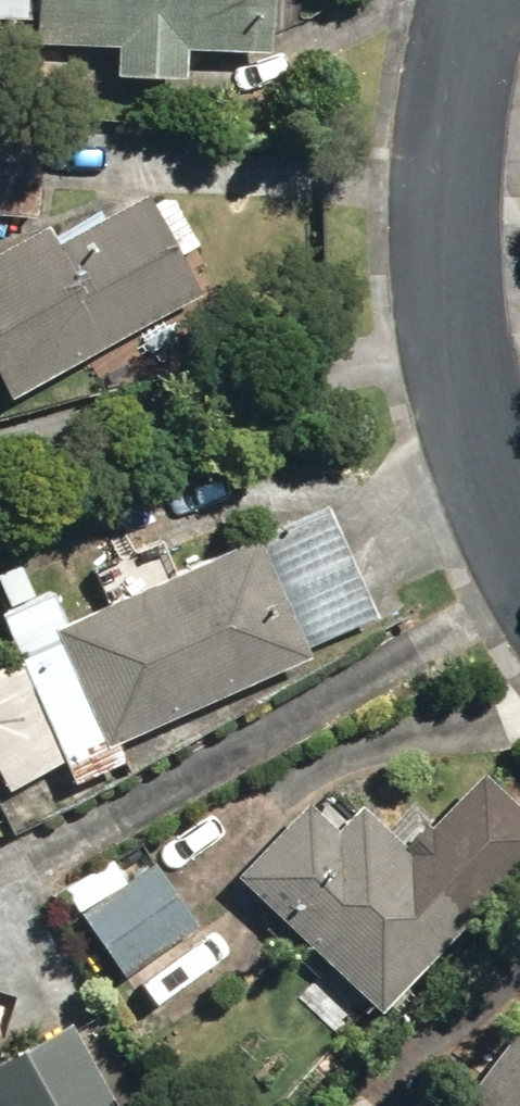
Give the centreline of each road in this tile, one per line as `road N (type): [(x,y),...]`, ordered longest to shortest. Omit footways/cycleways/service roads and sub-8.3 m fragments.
road 1 (residential): [(519,541),(487,487),(451,311),(463,95),(491,0)]

